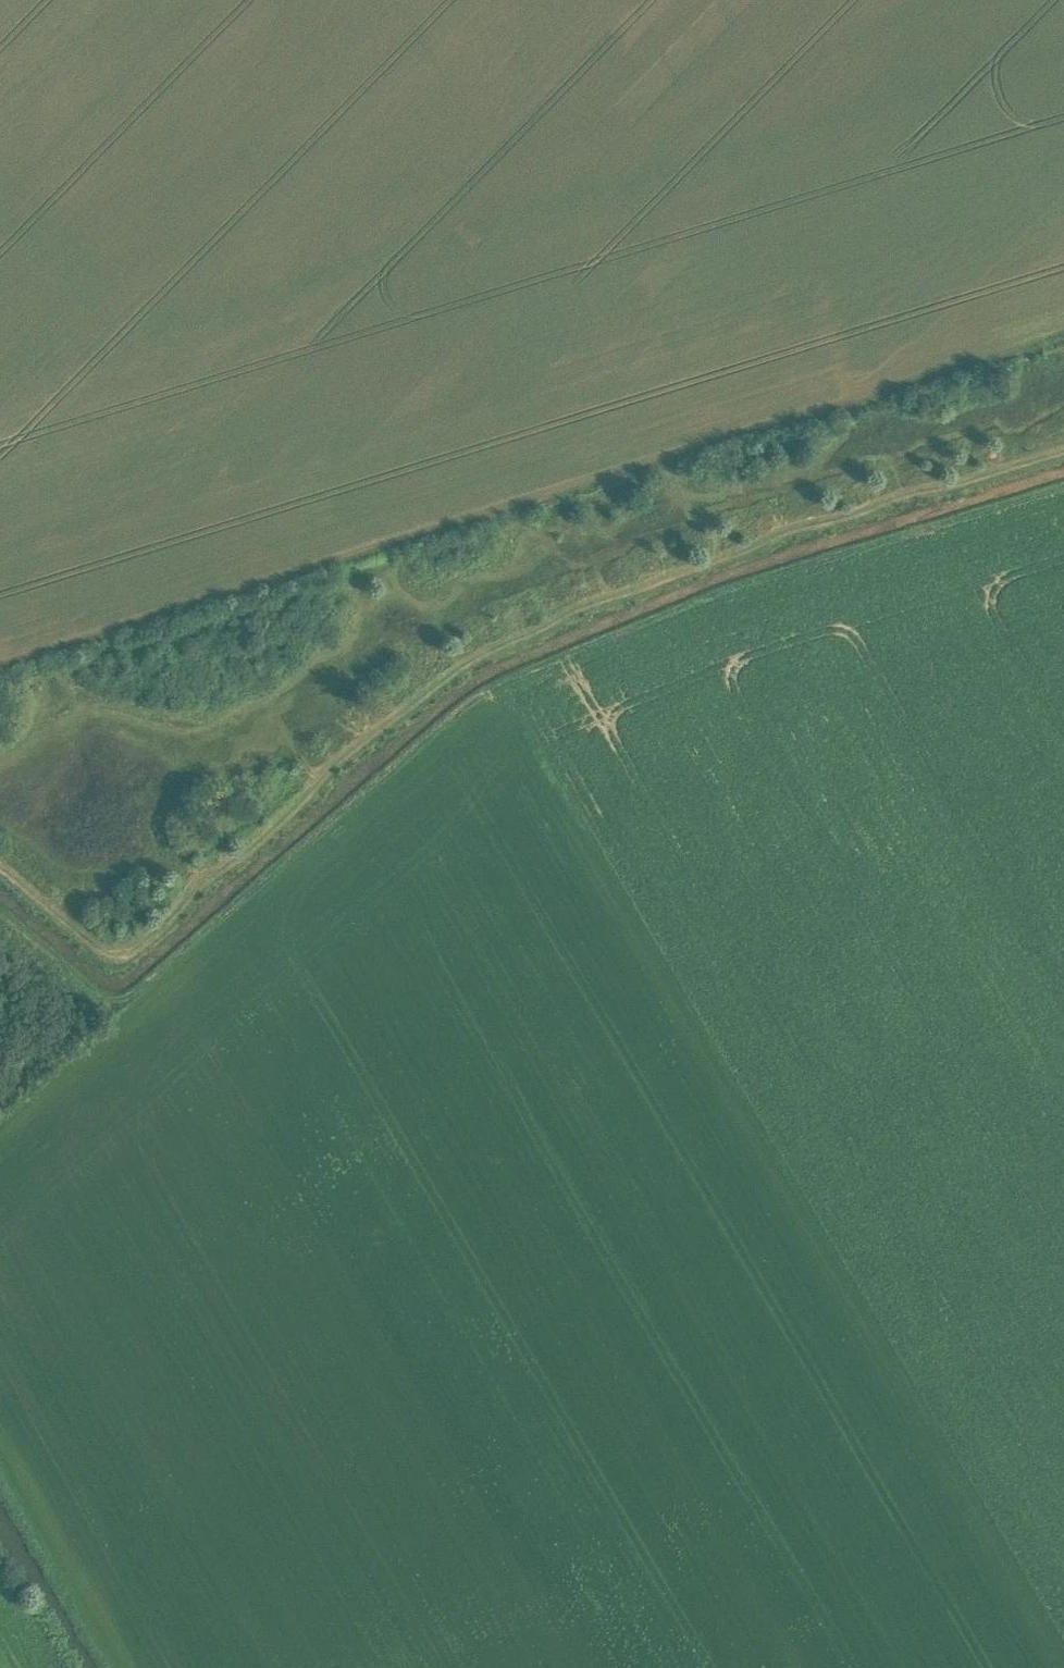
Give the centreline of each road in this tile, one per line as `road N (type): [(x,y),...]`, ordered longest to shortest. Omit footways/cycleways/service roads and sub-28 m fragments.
road 1 (track): [(1063,446),(706,559),(449,670),(124,957),(99,953),(0,874)]

